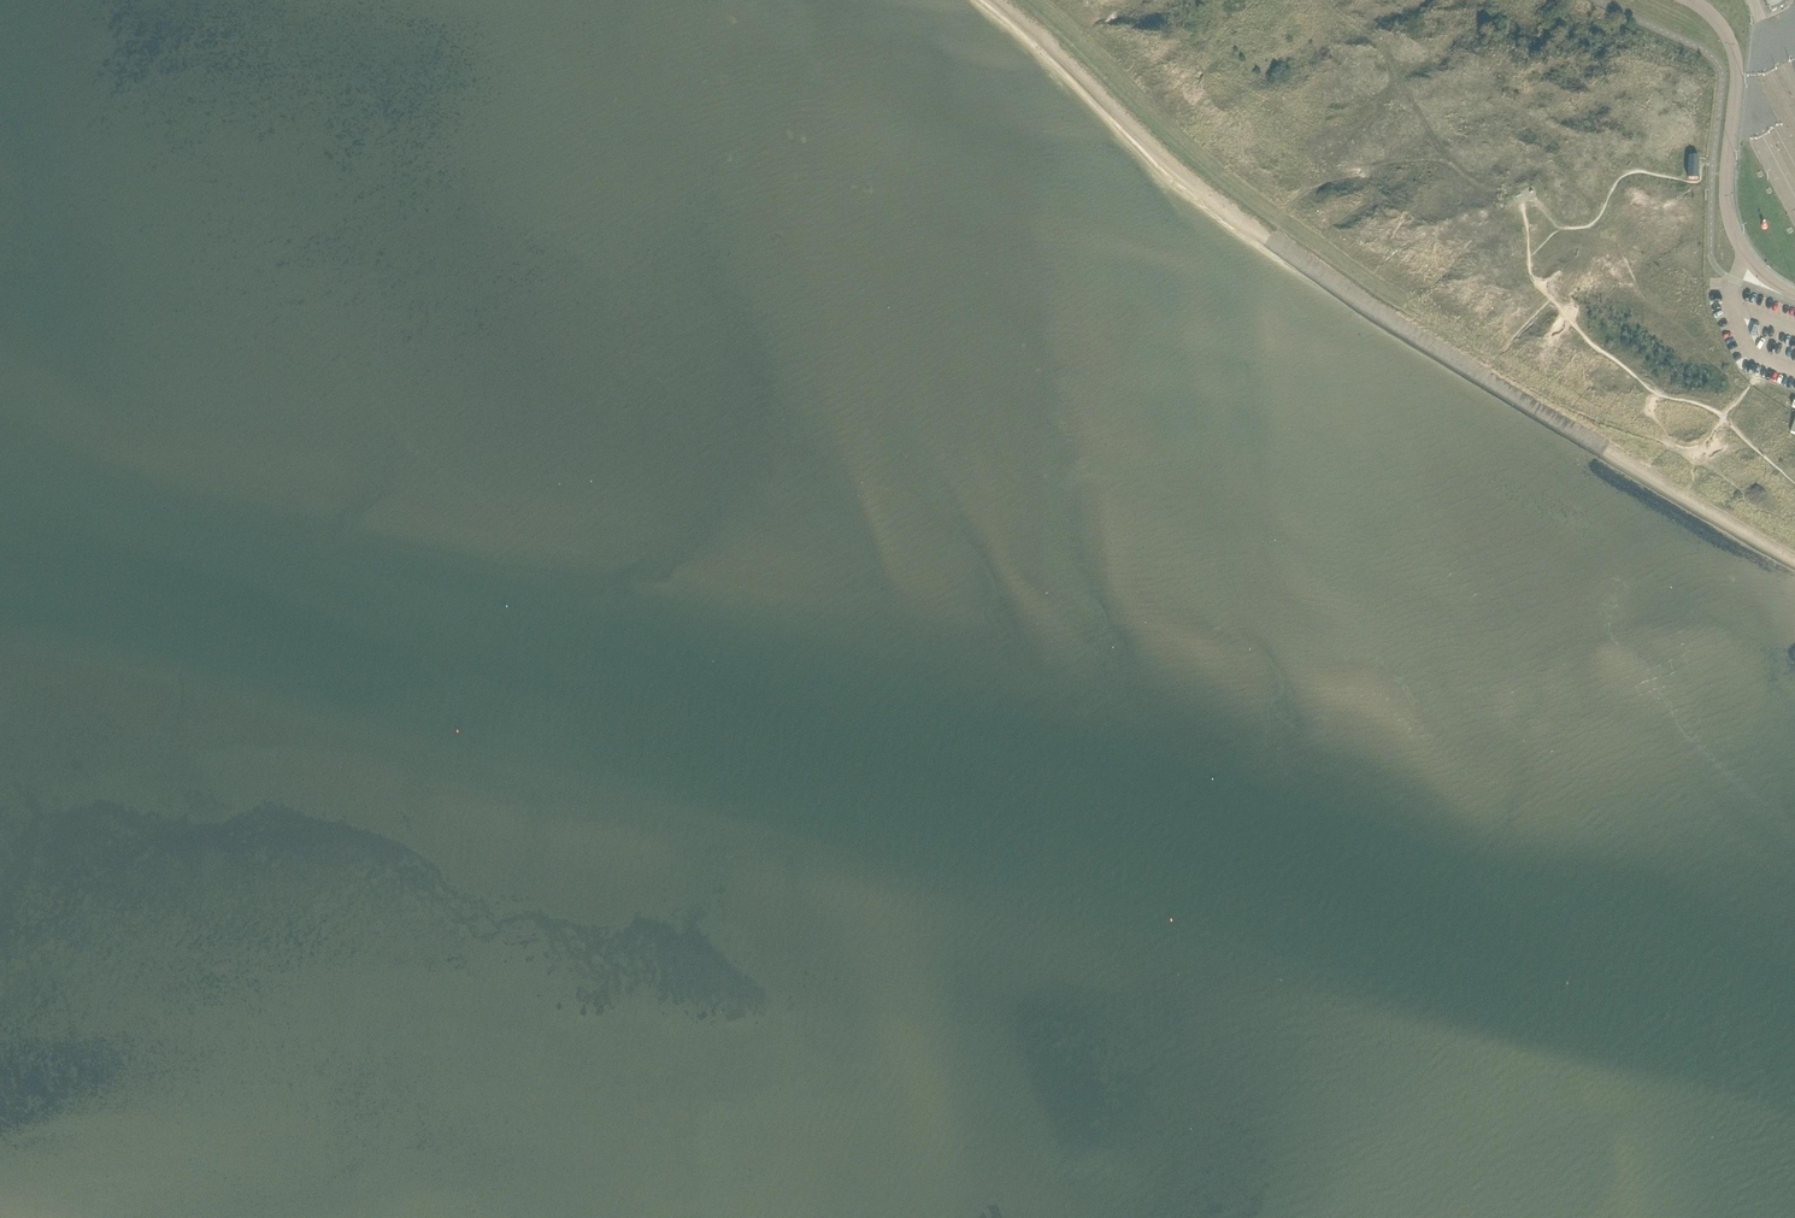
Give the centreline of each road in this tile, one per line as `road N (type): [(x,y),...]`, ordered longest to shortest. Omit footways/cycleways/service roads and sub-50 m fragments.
road 1 (unclassified): [(1745,254),(1726,197),(1735,55),(1718,22),(1691,0)]

